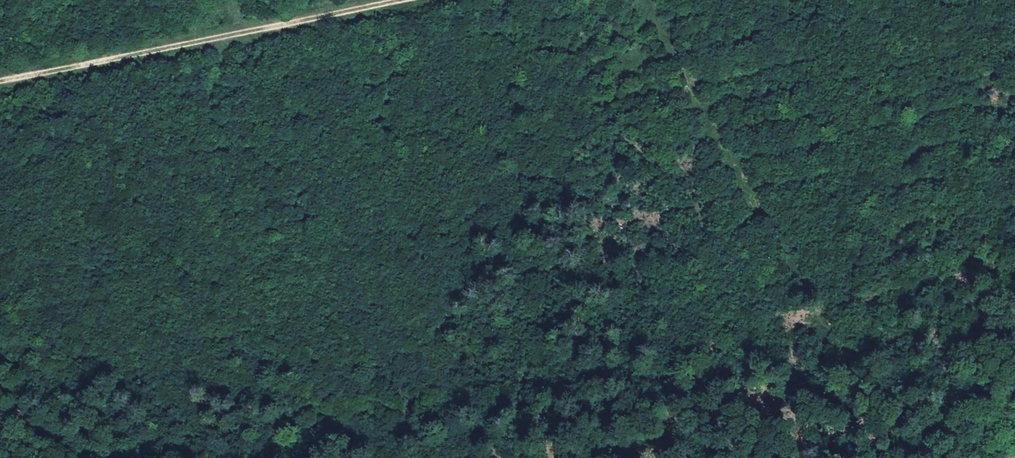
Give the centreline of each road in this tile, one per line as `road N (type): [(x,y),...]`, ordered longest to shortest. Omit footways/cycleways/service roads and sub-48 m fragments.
road 1 (track): [(416,0),(0,85)]

